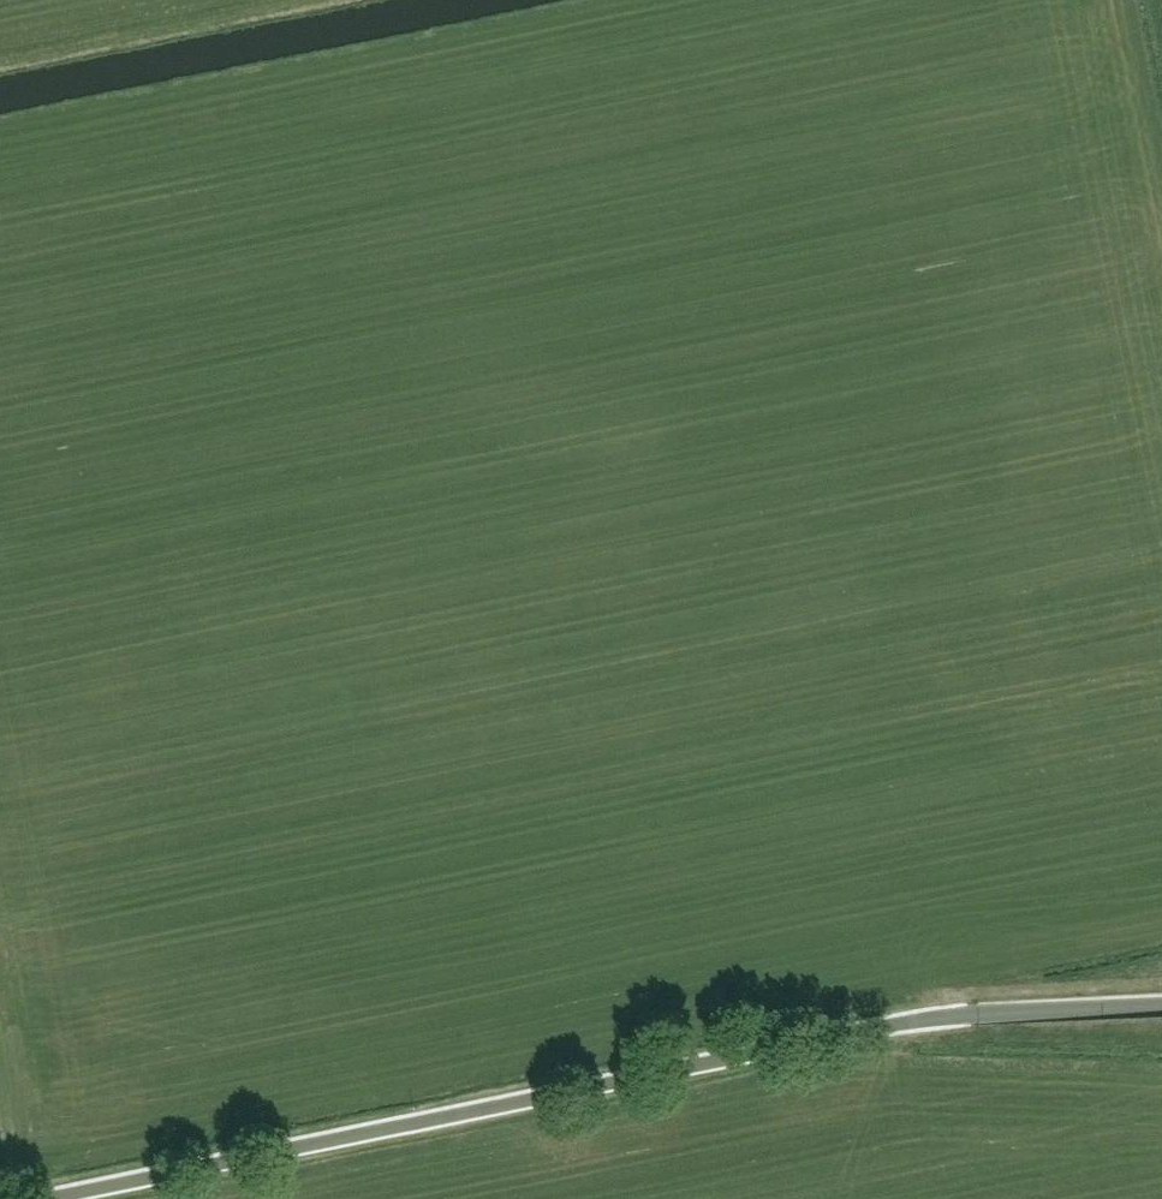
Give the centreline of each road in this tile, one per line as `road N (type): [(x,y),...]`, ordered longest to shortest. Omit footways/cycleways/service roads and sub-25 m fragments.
road 1 (unclassified): [(1161,1001),(842,1031),(52,1198)]

